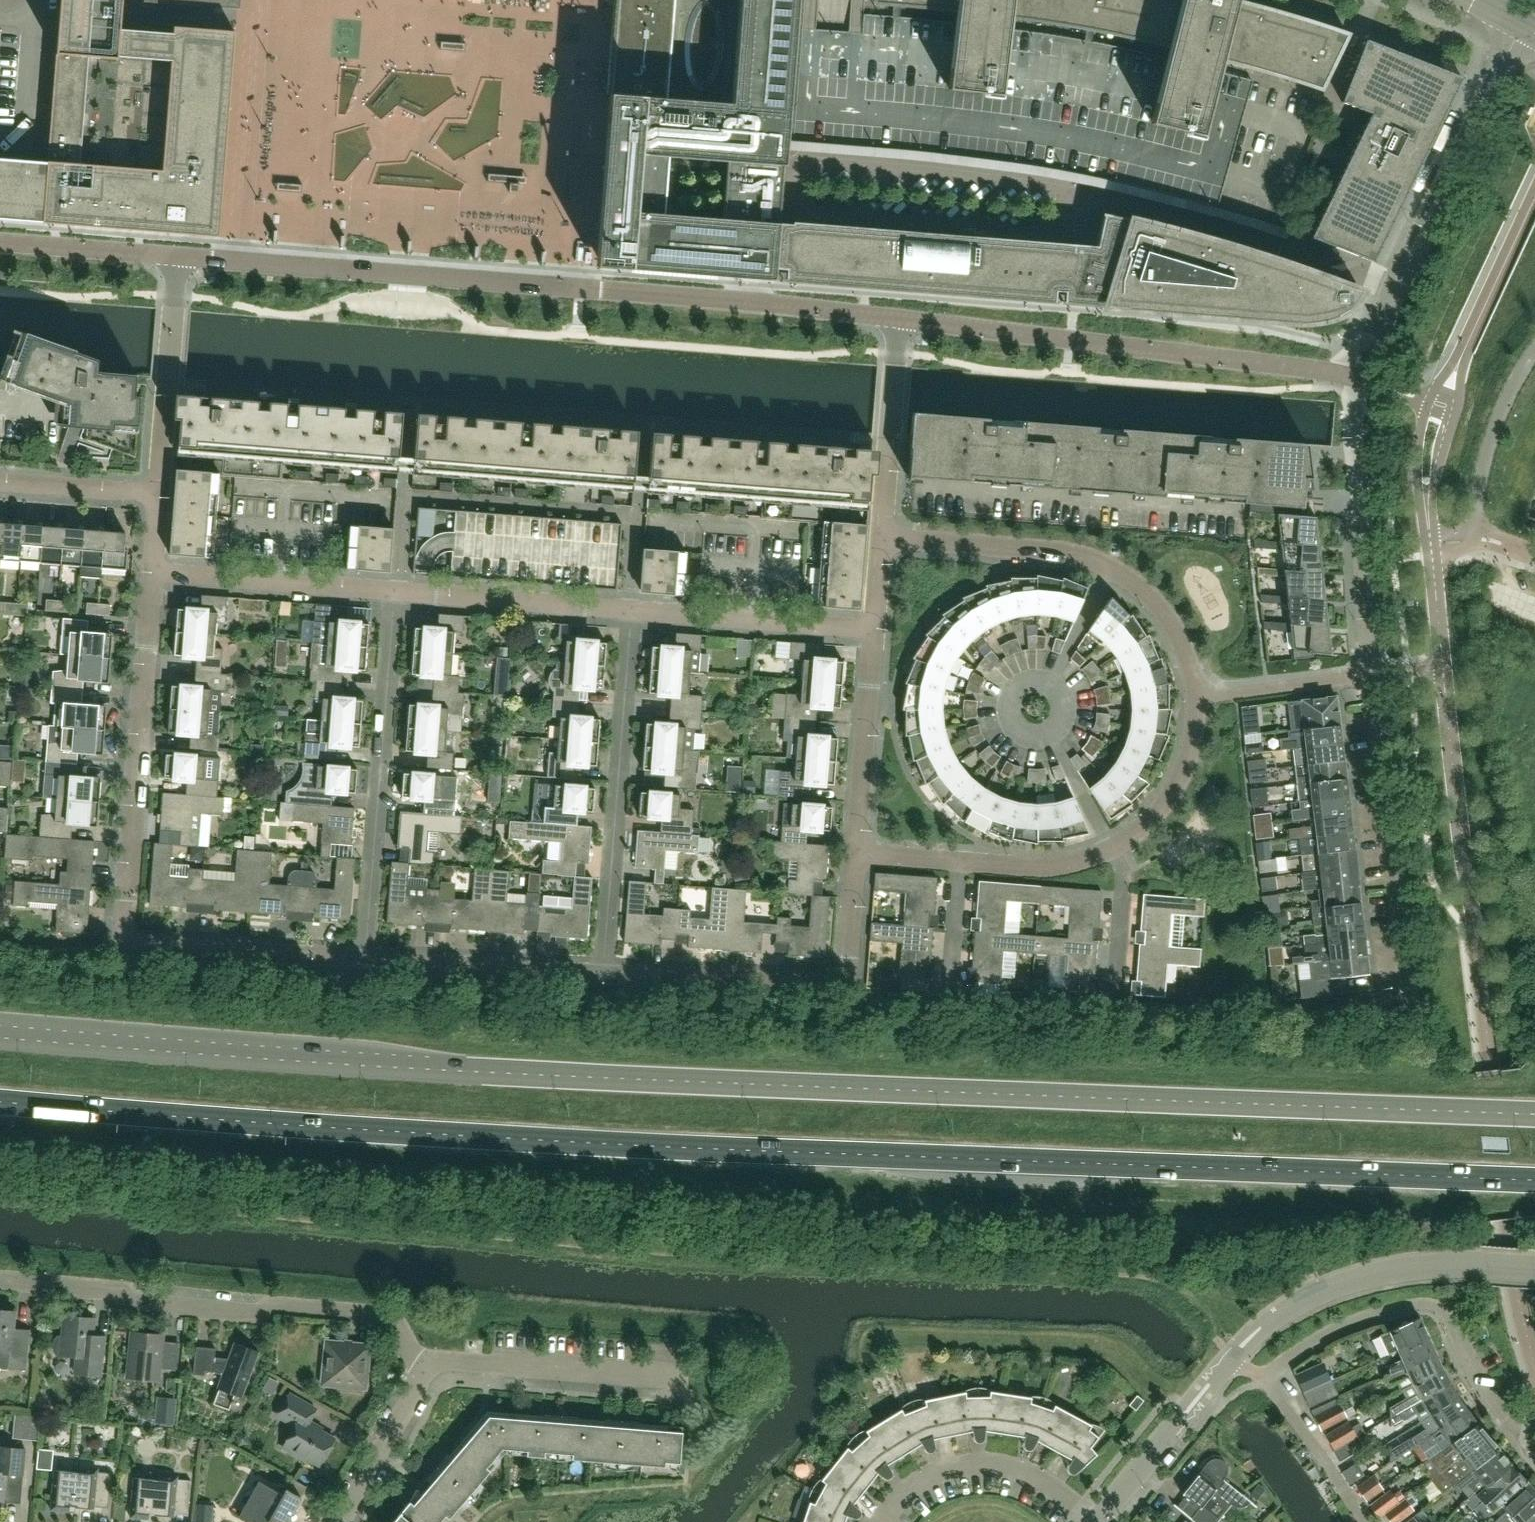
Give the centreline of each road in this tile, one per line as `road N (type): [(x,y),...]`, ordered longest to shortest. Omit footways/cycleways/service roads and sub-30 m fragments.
road 1 (primary): [(1534,1116),(864,1089),(0,1035)]
road 2 (primary): [(0,1101),(546,1140),(1534,1179)]
road 3 (unclassified): [(897,318),(177,256)]
road 4 (residential): [(365,960),(127,940),(154,574)]
road 5 (tertiary): [(1095,1518),(1254,1331),(1294,1303),(1377,1273),(1438,1265),(1531,1269)]
road 6 (unclassified): [(1357,377),(897,318)]
road 7 (residential): [(0,1280),(252,1311),(280,1304),(381,1316),(428,1369)]
road 8 (residential): [(1198,697),(1172,624),(1111,569),(1054,552),(880,536)]
road 9 (unclassified): [(1357,377),(1391,291),(1523,27)]
road 10 (residential): [(365,960),(395,595)]
road 11 (residential): [(603,975),(629,613)]
road 12 (residential): [(1411,1009),(1368,676)]
road 13 (residential): [(1368,676),(1352,440),(1357,377)]
road 14 (residential): [(428,1369),(452,1360),(684,1379)]
road 15 (residential): [(877,1521),(917,1479),(970,1462),(1022,1470),(1095,1518)]
road 16 (residential): [(873,632),(629,613)]
road 17 (residential): [(395,595),(154,574)]
road 18 (residential): [(843,982),(603,975)]
road 19 (residential): [(603,975),(365,960)]
road 20 (residential): [(158,493),(177,256)]
road 21 (residential): [(629,613),(395,595)]
road 22 (residential): [(854,854),(873,632)]
road 23 (residential): [(1113,850),(1167,801),(1188,766),(1198,697)]
road 24 (unclassified): [(177,256),(0,242)]
road 25 (residential): [(342,1521),(428,1369)]
road 26 (residential): [(1198,697),(1368,676)]
road 27 (residential): [(880,536),(891,366)]
road 28 (residential): [(1451,1310),(1472,1367),(1534,1448)]
road 29 (residential): [(158,493),(0,481)]
road 30 (residential): [(959,862),(1069,864),(1113,850)]
road 31 (residential): [(1113,991),(1123,874),(1113,850)]
road 32 (residential): [(843,982),(854,854)]
road 33 (residential): [(952,987),(959,862)]

